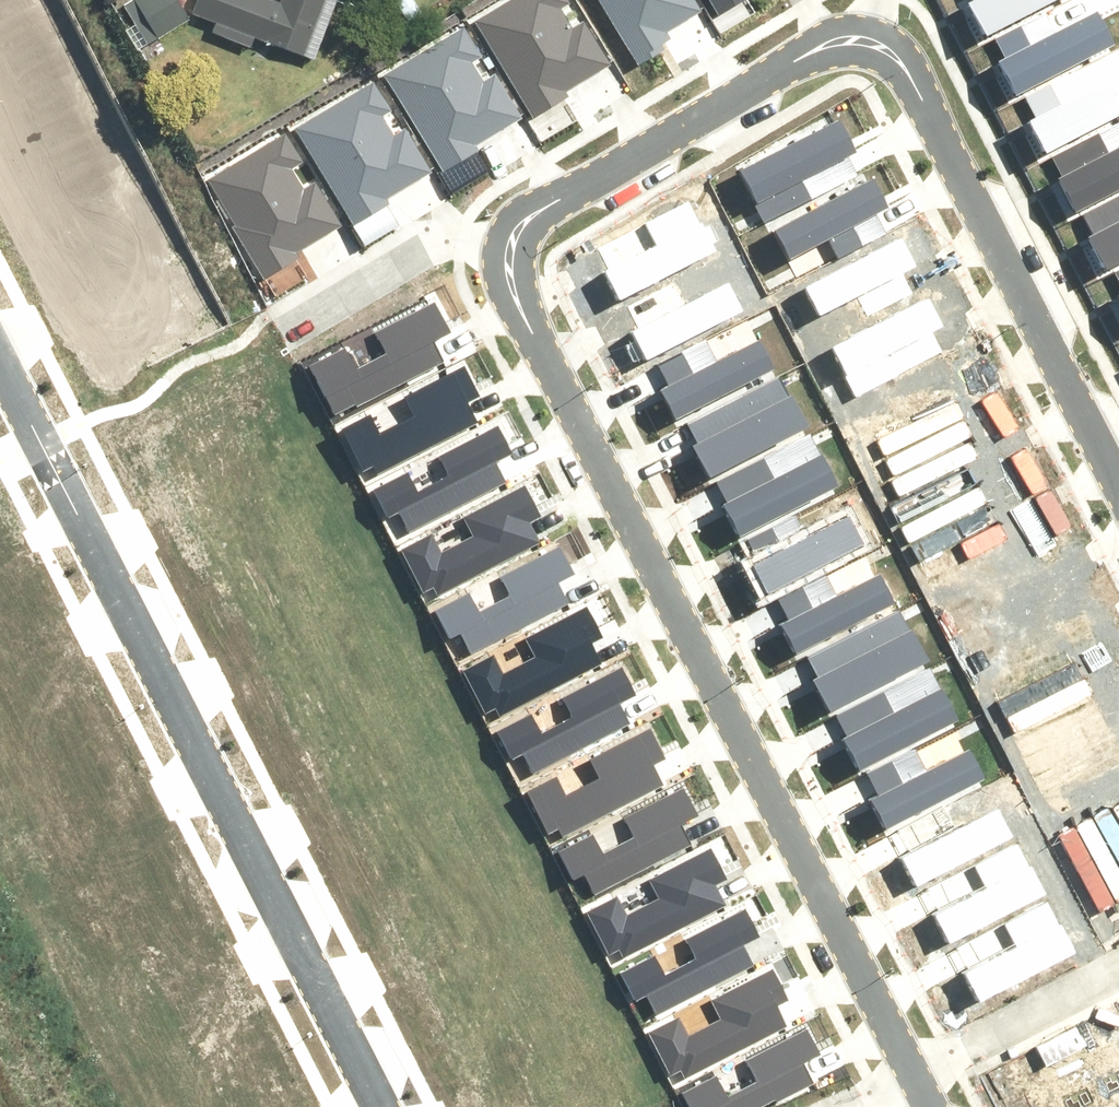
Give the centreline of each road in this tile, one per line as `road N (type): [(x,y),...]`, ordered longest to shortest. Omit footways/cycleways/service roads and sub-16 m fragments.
road 1 (residential): [(510,252),(516,294),(915,1077)]
road 2 (residential): [(381,1106),(0,366)]
road 3 (residential): [(1118,481),(925,97),(901,61),(860,37)]
road 4 (residential): [(860,37),(813,45),(540,205),(517,227),(510,252)]
road 5 (residential): [(510,252),(479,242),(432,248),(294,328)]
road 6 (residential): [(1118,970),(915,1077)]

